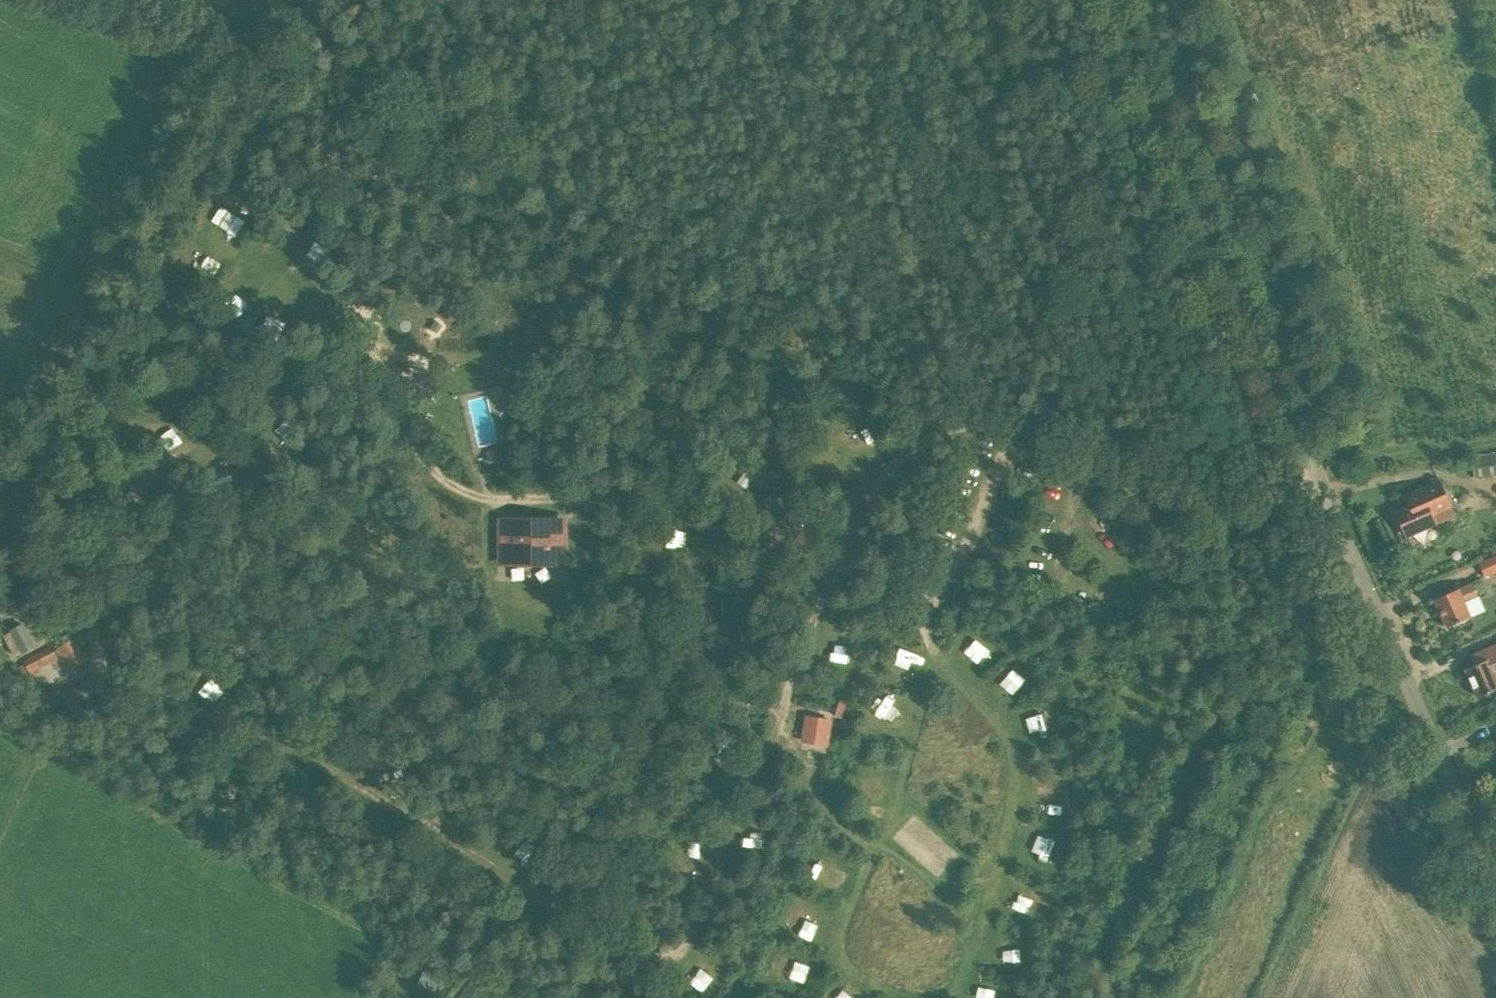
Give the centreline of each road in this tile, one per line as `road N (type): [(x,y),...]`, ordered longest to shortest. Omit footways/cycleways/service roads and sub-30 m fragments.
road 1 (track): [(307,392),(242,404),(152,477),(95,552),(82,590),(110,675),(382,799),(588,928),(657,961),(683,950),(700,929),(716,884),(727,748),(783,691),(796,634),(823,606),(933,437),(959,419),(1014,438)]
road 2 (tertiary): [(1495,884),(1110,0)]
road 3 (track): [(933,437),(853,474),(621,498),(491,499),(458,486),(396,431),(307,392)]
road 4 (track): [(955,569),(1014,438),(1184,512),(1283,502),(1316,472),(1495,448)]
road 5 (track): [(926,618),(922,720),(870,851),(849,953),(862,975),(905,997)]
road 6 (track): [(940,997),(958,977),(989,899),(1013,765),(995,722),(947,668)]

